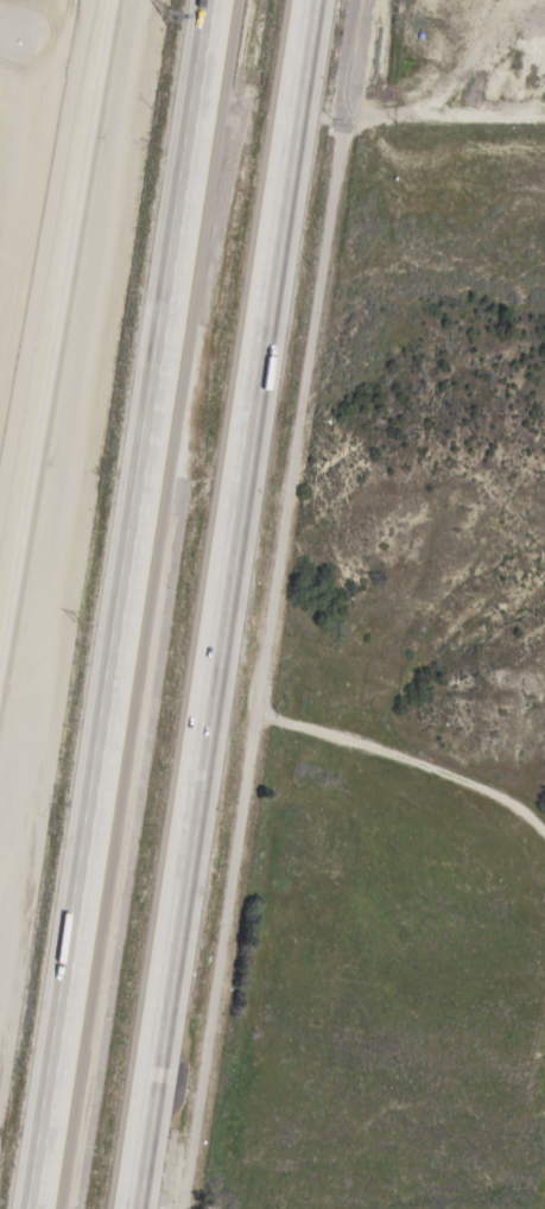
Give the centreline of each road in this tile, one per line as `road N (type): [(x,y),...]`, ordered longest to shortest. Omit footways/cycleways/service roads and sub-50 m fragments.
road 1 (motorway): [(132,1208),(311,0)]
road 2 (residential): [(182,1208),(360,0)]
road 3 (motorway): [(214,0),(36,1208)]
road 4 (track): [(343,118),(544,119)]

